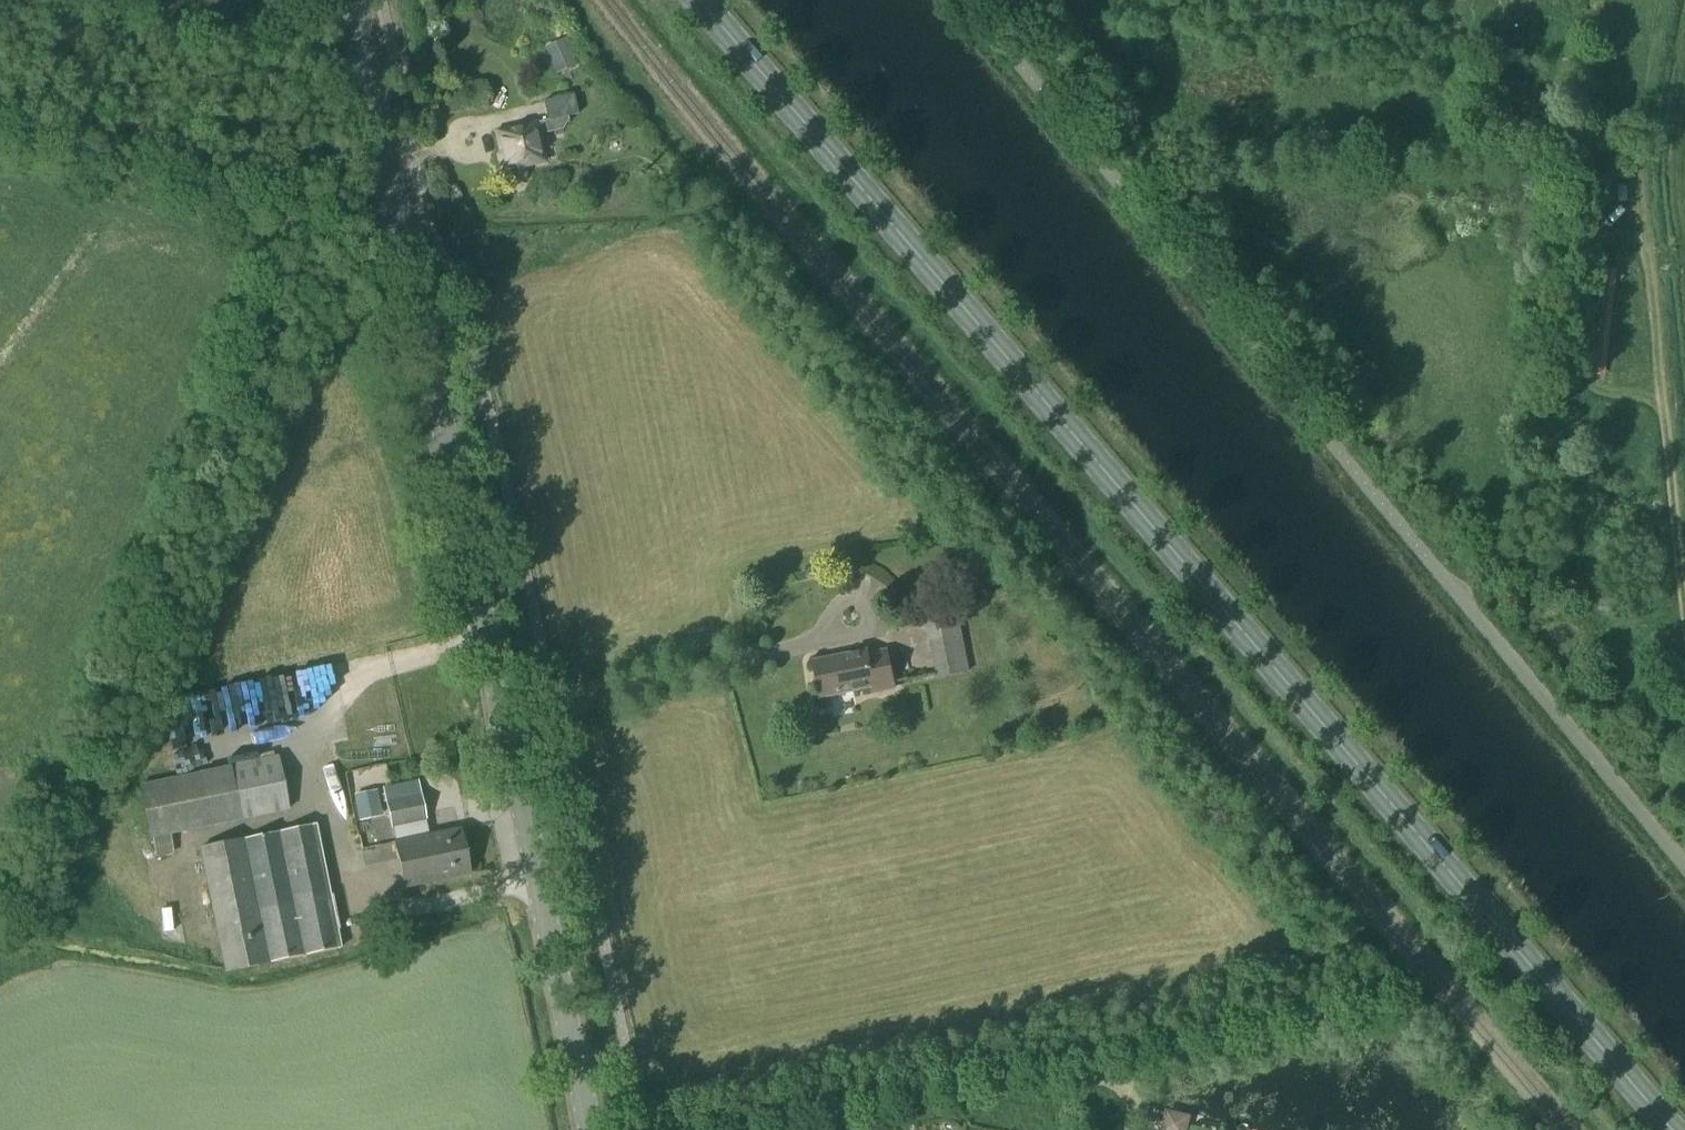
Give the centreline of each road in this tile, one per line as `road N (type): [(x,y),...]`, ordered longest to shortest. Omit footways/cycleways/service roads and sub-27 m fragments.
road 1 (primary): [(1668,1129),(694,0)]
road 2 (secondary): [(590,1129),(351,0)]
road 3 (unclassified): [(1473,615),(1684,870)]

